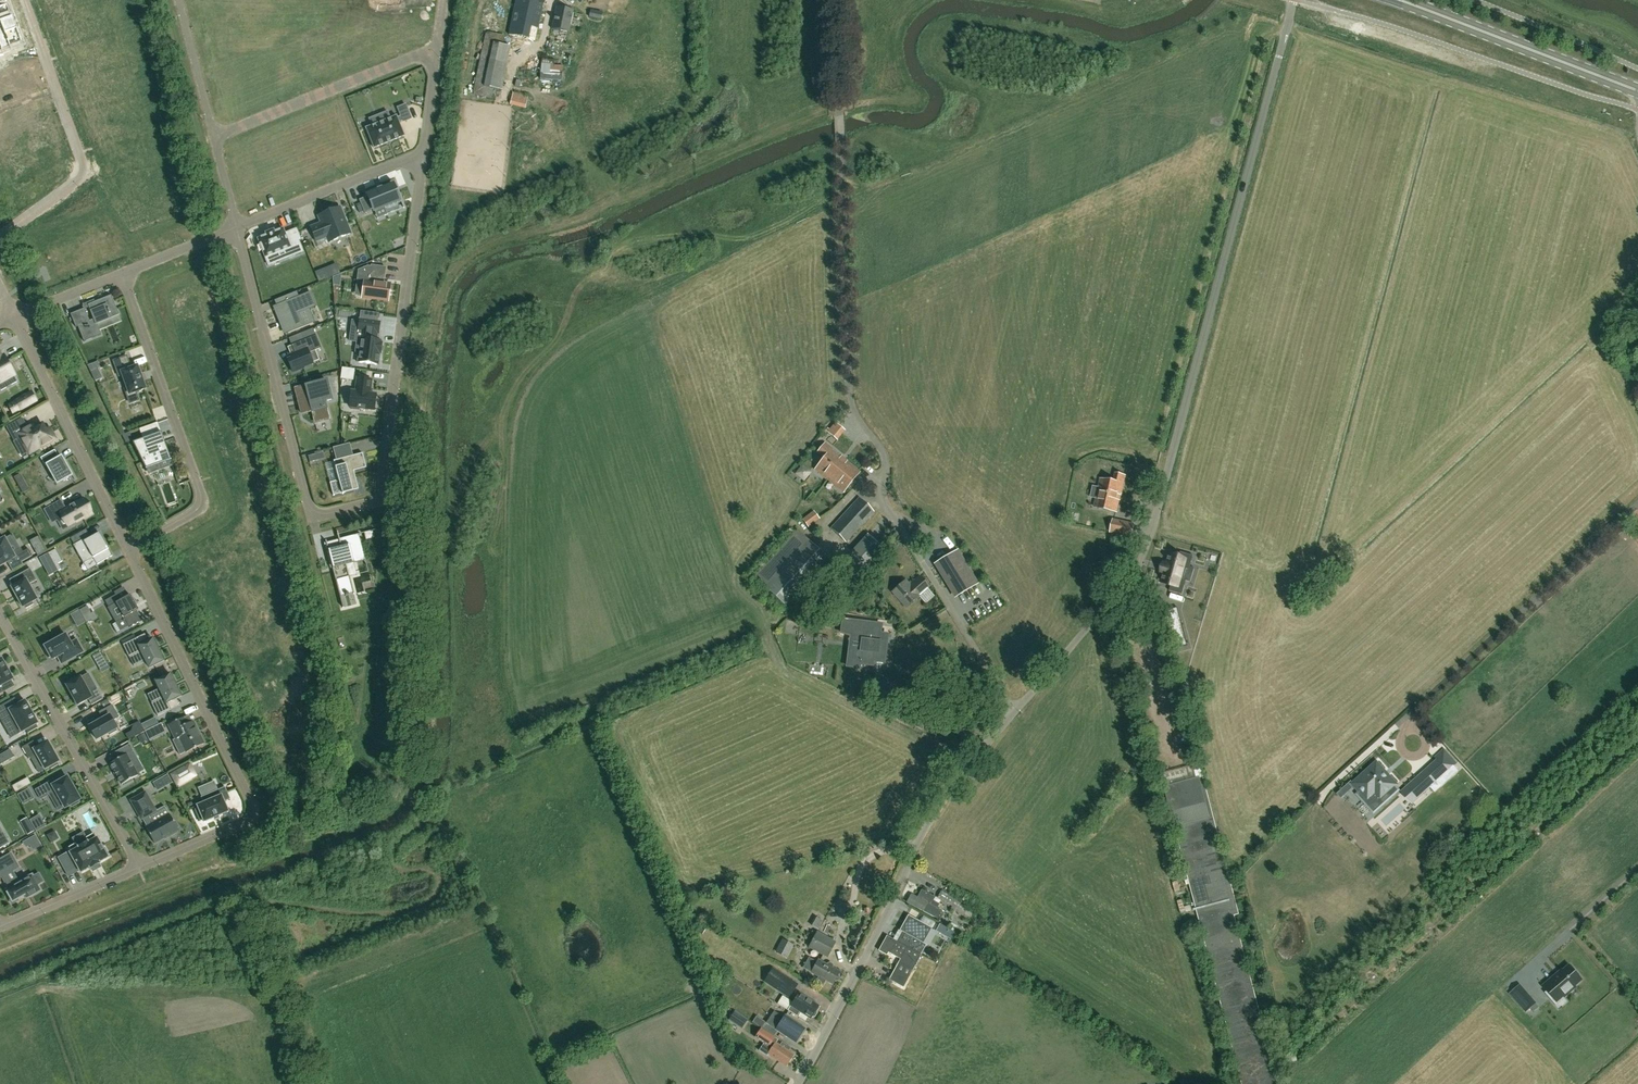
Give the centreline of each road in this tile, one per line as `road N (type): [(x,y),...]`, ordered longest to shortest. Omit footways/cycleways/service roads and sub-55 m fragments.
road 1 (unclassified): [(799,1083),(938,810),(1145,556),(1294,0)]
road 2 (residential): [(238,228),(317,517),(377,500),(393,393)]
road 3 (residential): [(138,868),(244,823),(253,810),(130,551)]
road 4 (residential): [(122,275),(206,507),(130,551)]
road 5 (residential): [(138,868),(0,613)]
road 6 (residential): [(130,551),(18,318)]
road 7 (primary): [(1637,91),(1396,0)]
road 8 (residential): [(238,228),(180,0)]
road 9 (residential): [(424,163),(393,393)]
road 10 (residential): [(424,163),(400,163),(238,228)]
road 11 (residential): [(445,0),(424,163)]
road 12 (residential): [(0,928),(138,868)]
road 13 (residential): [(238,228),(122,275)]

